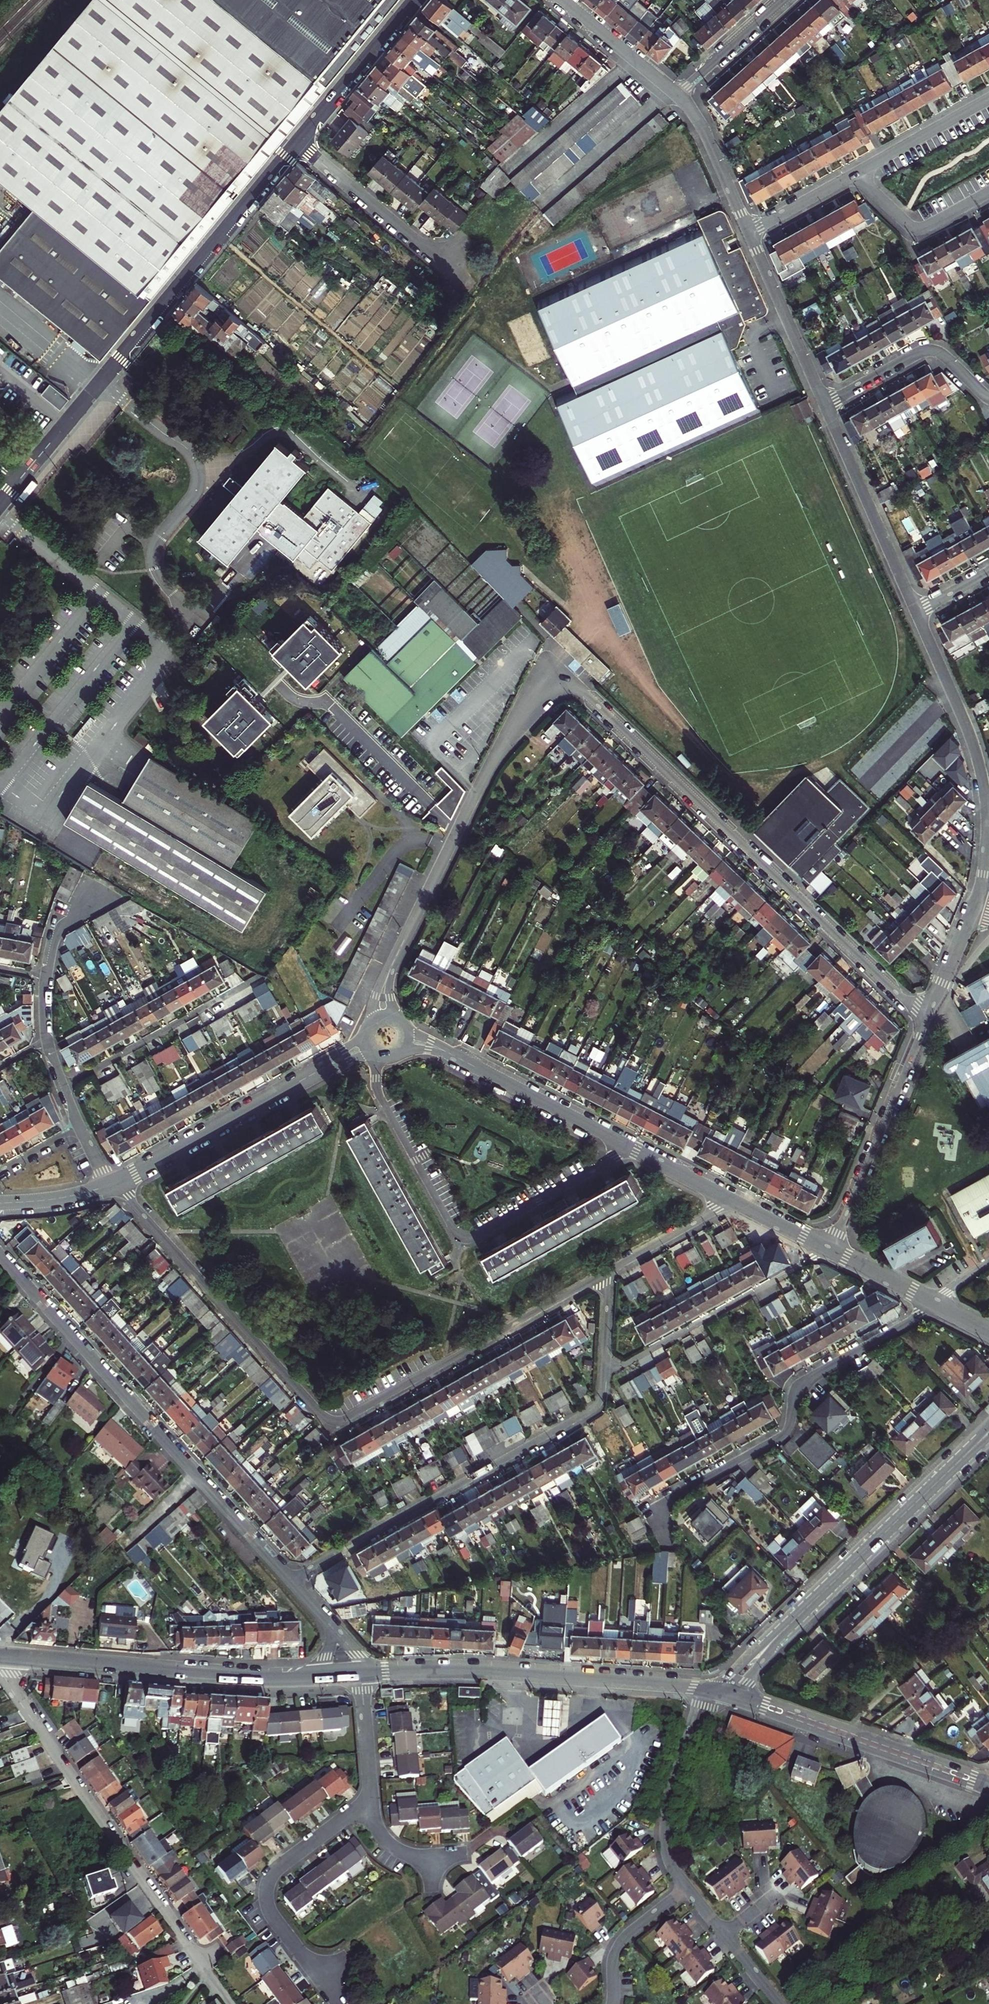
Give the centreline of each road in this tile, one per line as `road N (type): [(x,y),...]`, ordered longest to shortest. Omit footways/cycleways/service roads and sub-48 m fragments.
road 1 (residential): [(927,1022),(570,685),(541,696),(500,749),(388,974)]
road 2 (residential): [(115,1183),(334,1422),(610,1272)]
road 3 (residential): [(298,143),(15,480)]
road 4 (residential): [(0,1253),(291,1580)]
road 5 (residential): [(230,2003),(9,1686),(1,1655)]
road 6 (residential): [(375,1054),(377,1094),(462,1235),(483,1234),(615,1158),(622,1144)]
road 7 (residential): [(936,1303),(810,1377),(782,1436),(671,1498),(661,1519),(668,1541)]
road 8 (residential): [(291,1580),(588,1412),(600,1400),(603,1376)]
road 9 (tertiary): [(722,1690),(988,1433)]
road 10 (tertiary): [(360,1675),(470,1672),(709,1689)]
road 11 (tertiary): [(1,1655),(309,1677)]
road 12 (residential): [(368,1044),(115,1183)]
road 13 (tertiary): [(722,1690),(988,1786)]
road 14 (residential): [(828,1248),(603,1376)]
road 15 (residential): [(828,1248),(927,1022)]
road 16 (residential): [(362,1806),(282,1866),(266,1888),(270,1912),(322,1978)]
road 17 (residential): [(826,405),(917,614)]
road 18 (residential): [(63,1087),(254,981)]
road 19 (residential): [(298,143),(466,280)]
road 20 (residential): [(917,614),(972,741),(986,813)]
road 21 (residential): [(687,1888),(668,1854),(667,1819),(709,1689)]
road 22 (residential): [(443,1050),(622,1144)]
road 23 (residential): [(826,405),(926,351),(943,355),(988,399)]
road 24 (residential): [(749,233),(826,405)]
road 25 (residential): [(415,0),(298,143)]
road 26 (residential): [(855,173),(918,228),(988,193)]
road 27 (residential): [(678,96),(705,132),(749,233)]
road 28 (residential): [(988,99),(855,173)]
road 29 (residential): [(563,0),(678,96)]
road 30 (residential): [(613,2003),(619,1945),(687,1888)]
road 31 (residential): [(784,0),(678,96)]
road 32 (residential): [(610,1272),(726,1198)]
road 33 (residential): [(360,1675),(371,1781),(362,1806)]
road 34 (residential): [(855,173),(749,233)]
road 35 (residential): [(828,1248),(936,1303)]

